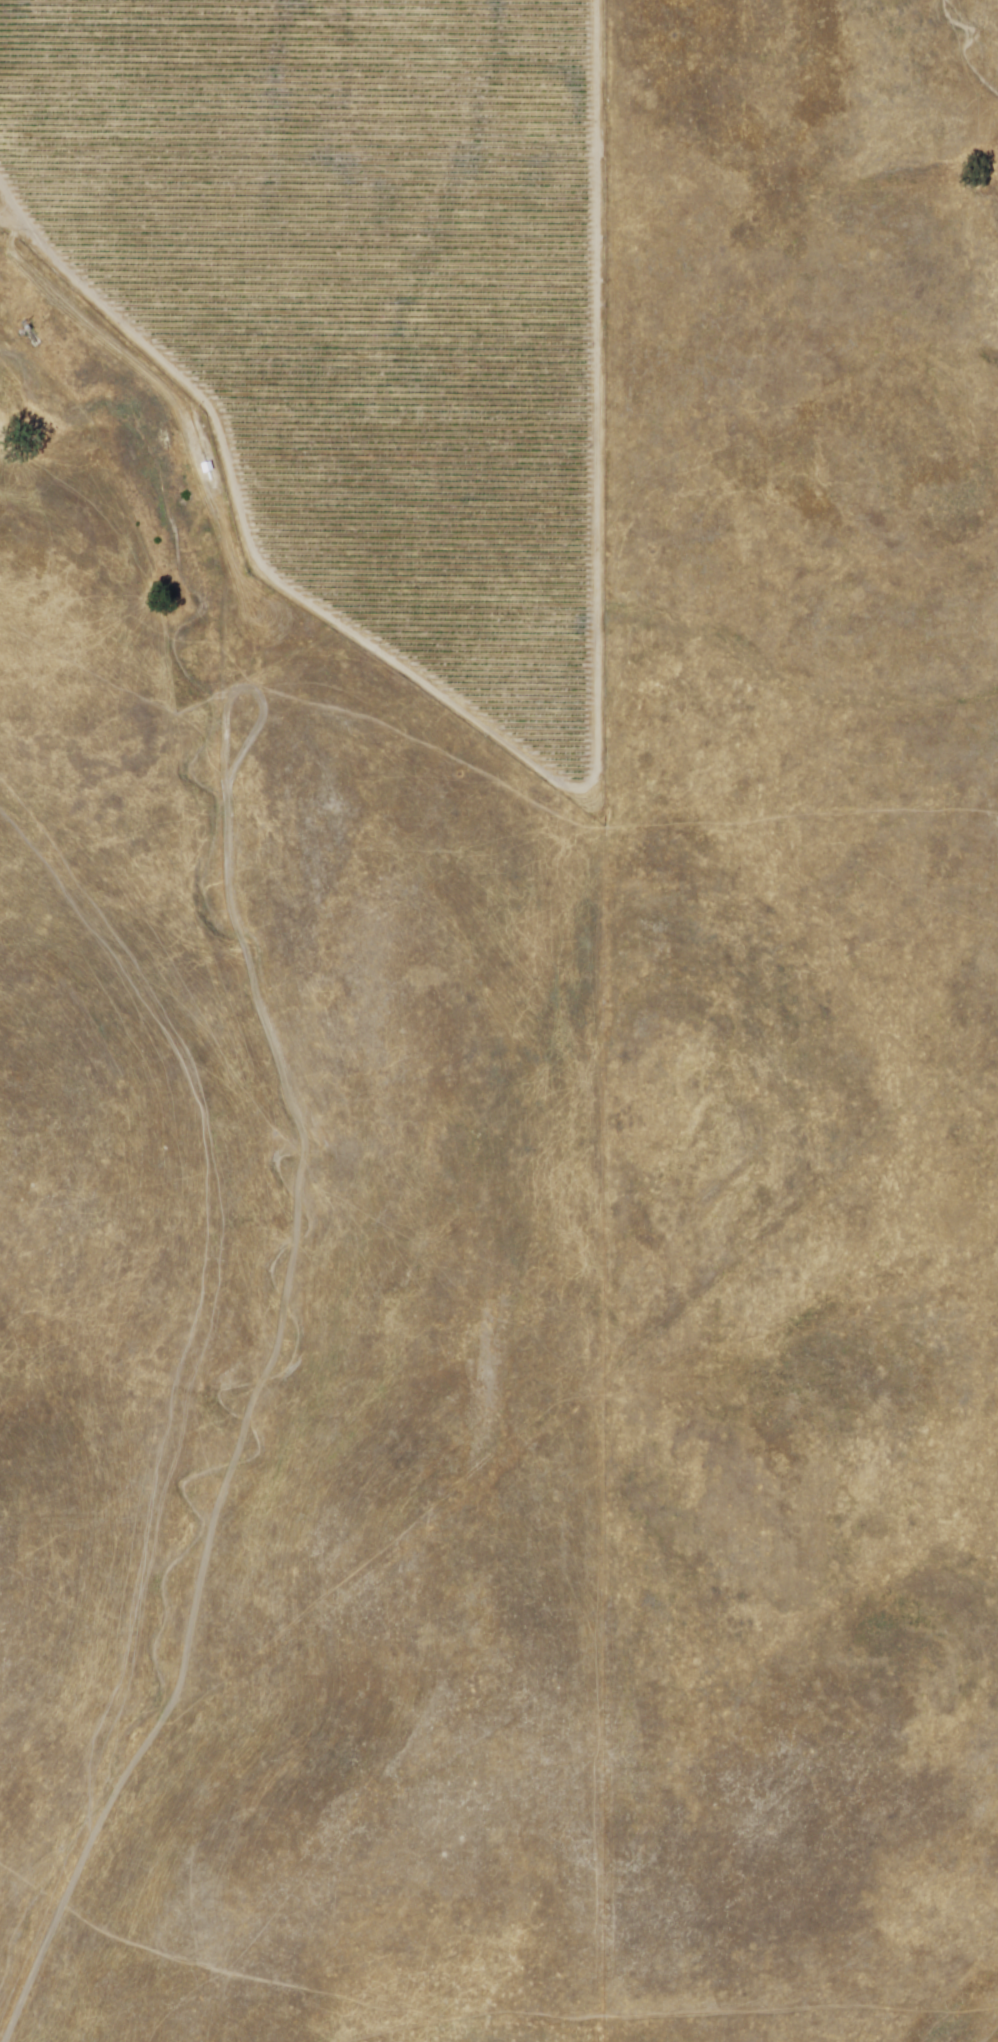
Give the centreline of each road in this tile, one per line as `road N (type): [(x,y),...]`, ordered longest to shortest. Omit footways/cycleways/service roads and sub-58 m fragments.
road 1 (track): [(0,250),(166,392),(209,467),(225,542),(219,601),(232,895),(302,1130),(282,1315),(216,1510),(178,1678),(88,1845),(4,2041)]

